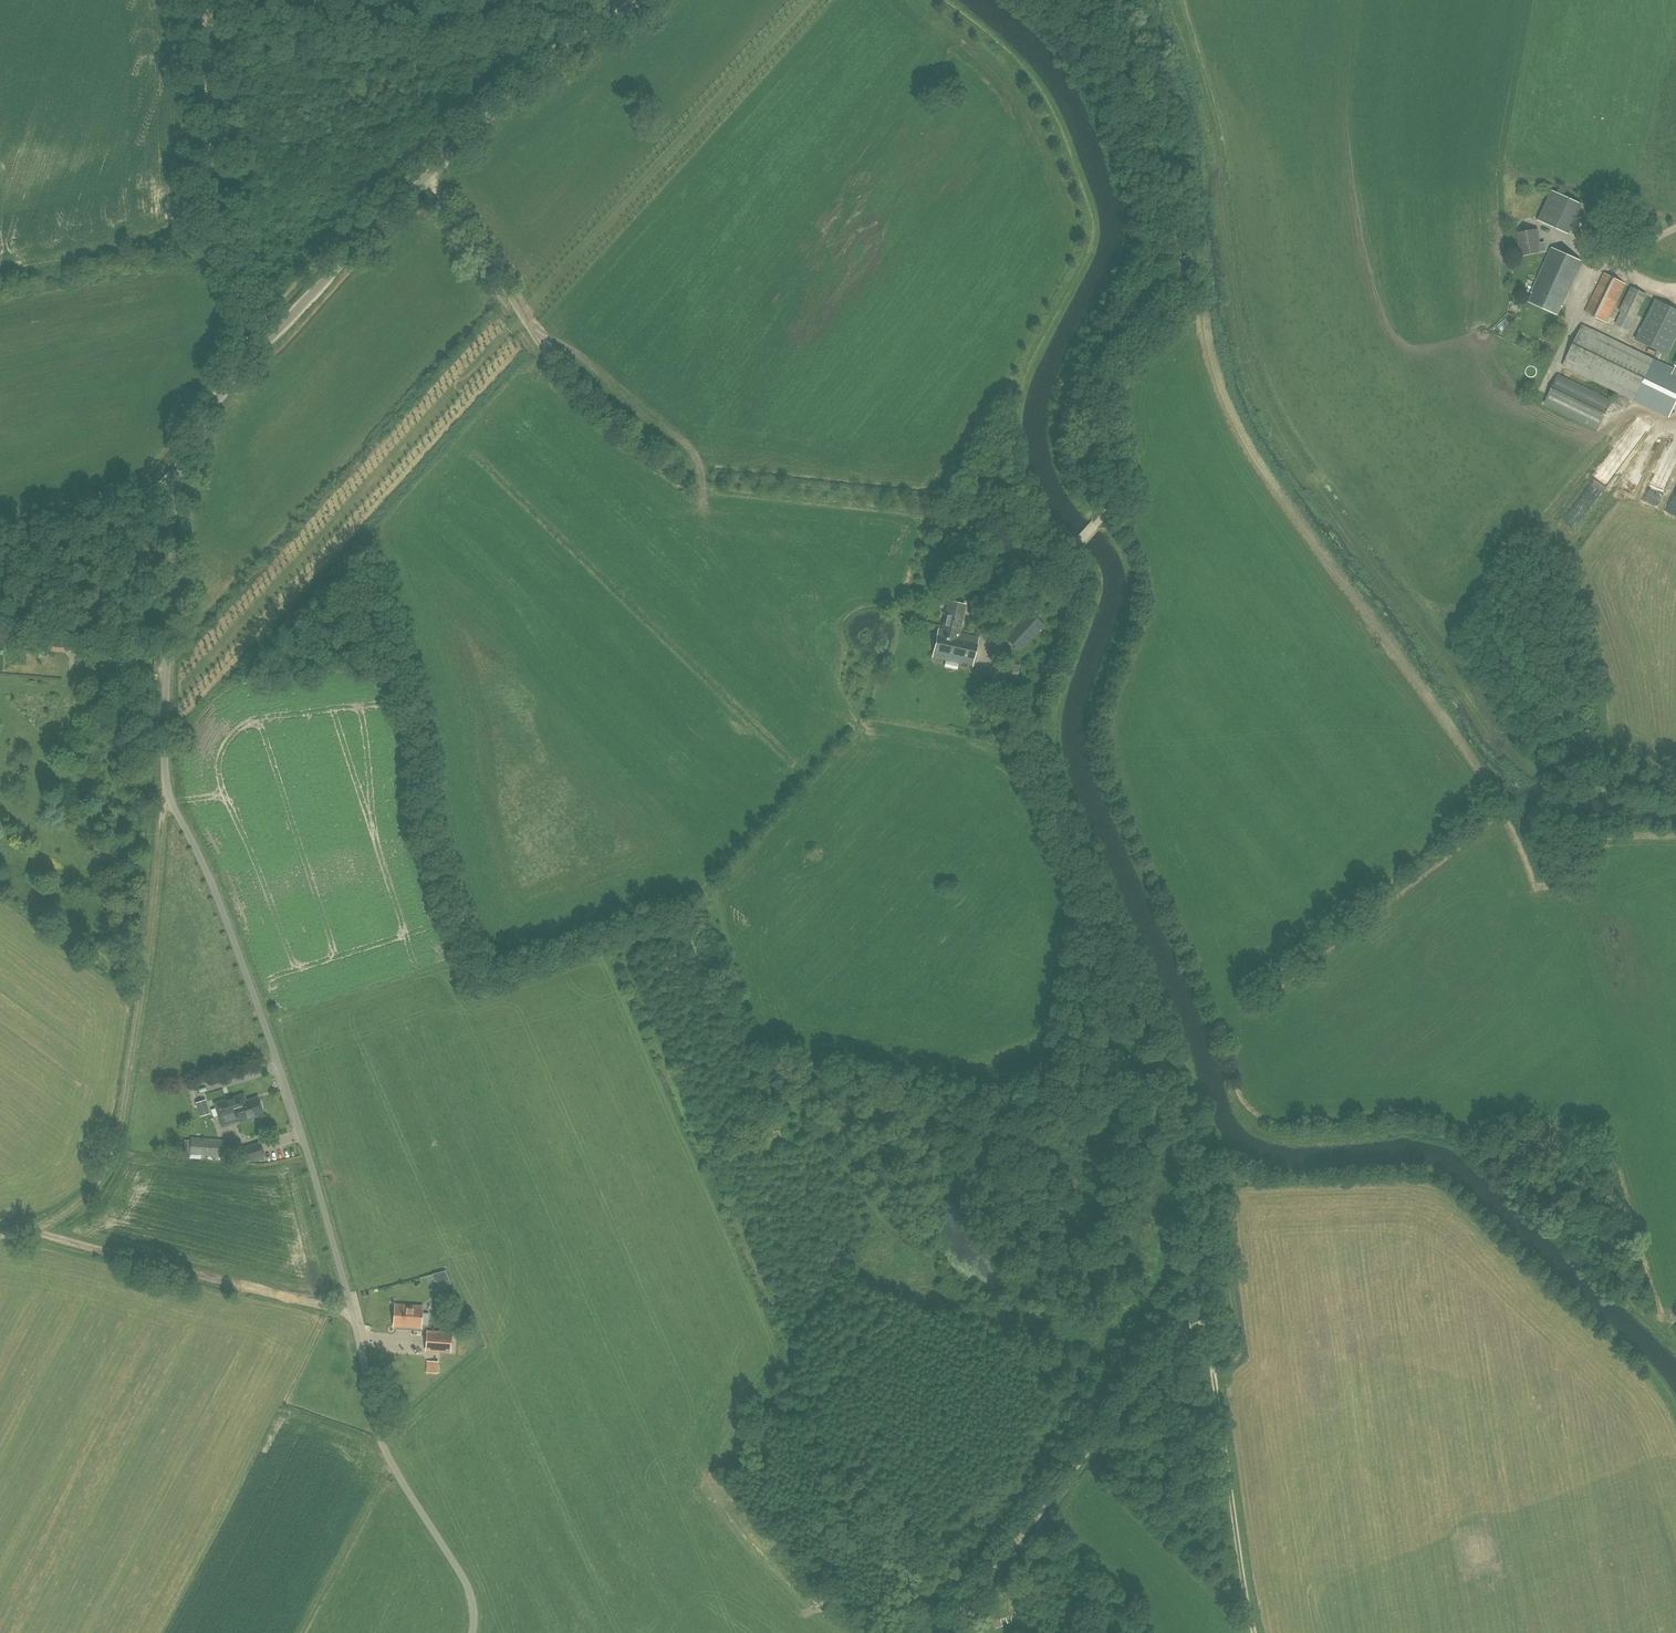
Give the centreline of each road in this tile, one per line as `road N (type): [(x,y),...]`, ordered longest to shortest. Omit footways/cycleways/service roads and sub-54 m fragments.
road 1 (track): [(1182,0),(1220,133),(1218,194),(1237,333),(1286,446),(1509,752),(1582,790),(1675,798)]
road 2 (unclassified): [(472,1632),(460,1571),(392,1464),(378,1426),(298,1121),(212,884),(169,791)]
road 3 (track): [(1204,1309),(1181,1117),(1160,1028),(1028,738),(1074,601),(1070,558),(1102,522)]
road 4 (tertiary): [(178,471),(256,353),(428,176),(635,0)]
road 5 (track): [(0,1233),(71,1217),(100,1181),(115,1143),(169,791)]
road 6 (track): [(943,1632),(1204,1309)]
road 7 (track): [(196,0),(218,227),(250,337)]
road 8 (track): [(1257,1632),(1204,1309)]
road 9 (track): [(38,1231),(351,1314)]
road 10 (track): [(1183,299),(1128,94),(1098,27),(1076,0)]
road 11 (unclassified): [(178,471),(169,791)]
road 12 (track): [(1102,522),(1117,498),(1110,383),(1183,299)]
road 13 (tertiary): [(0,547),(135,505),(178,471)]

